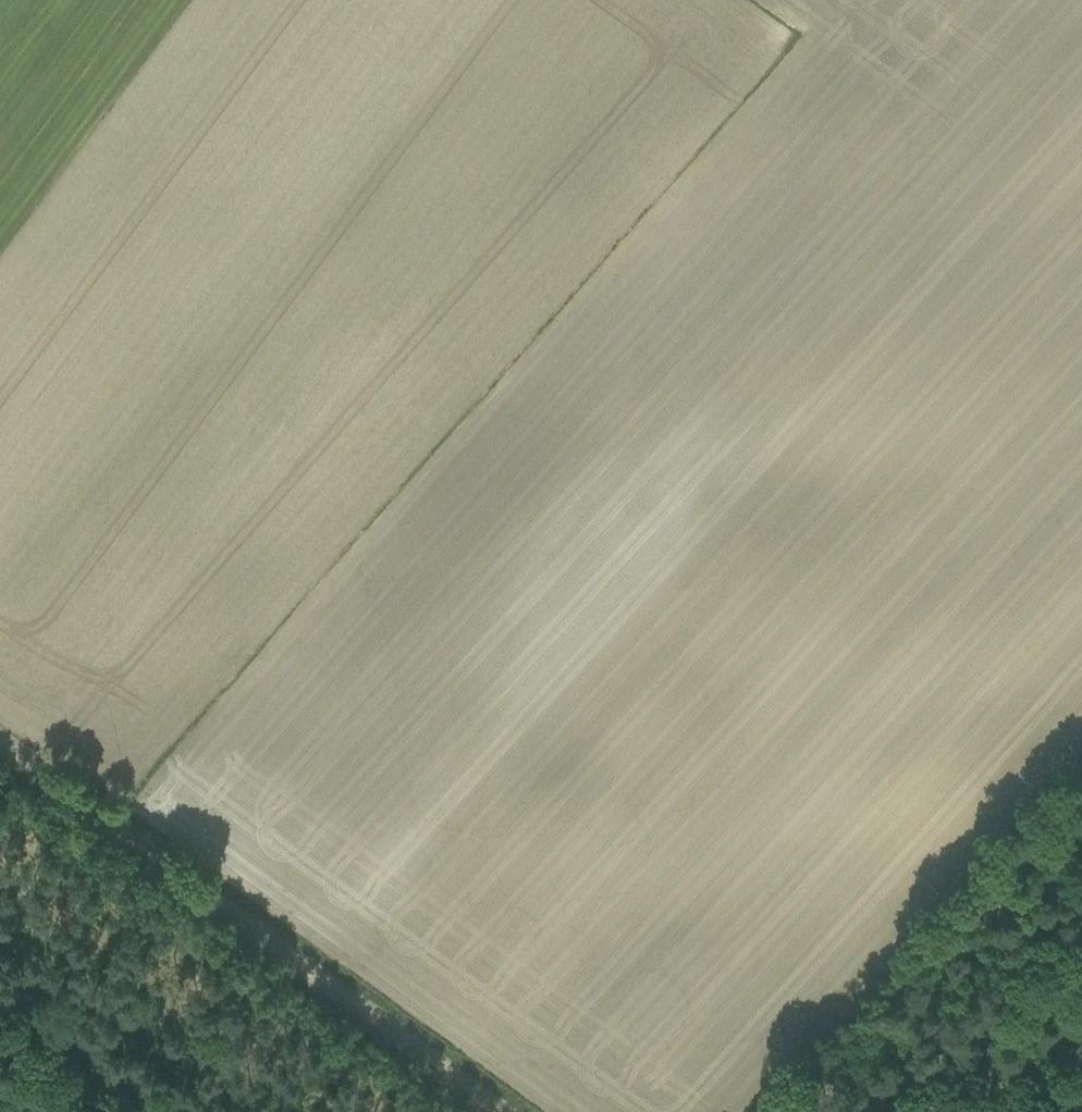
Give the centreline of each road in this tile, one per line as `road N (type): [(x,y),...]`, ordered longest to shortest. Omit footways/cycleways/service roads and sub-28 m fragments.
road 1 (track): [(0,745),(500,1111)]

